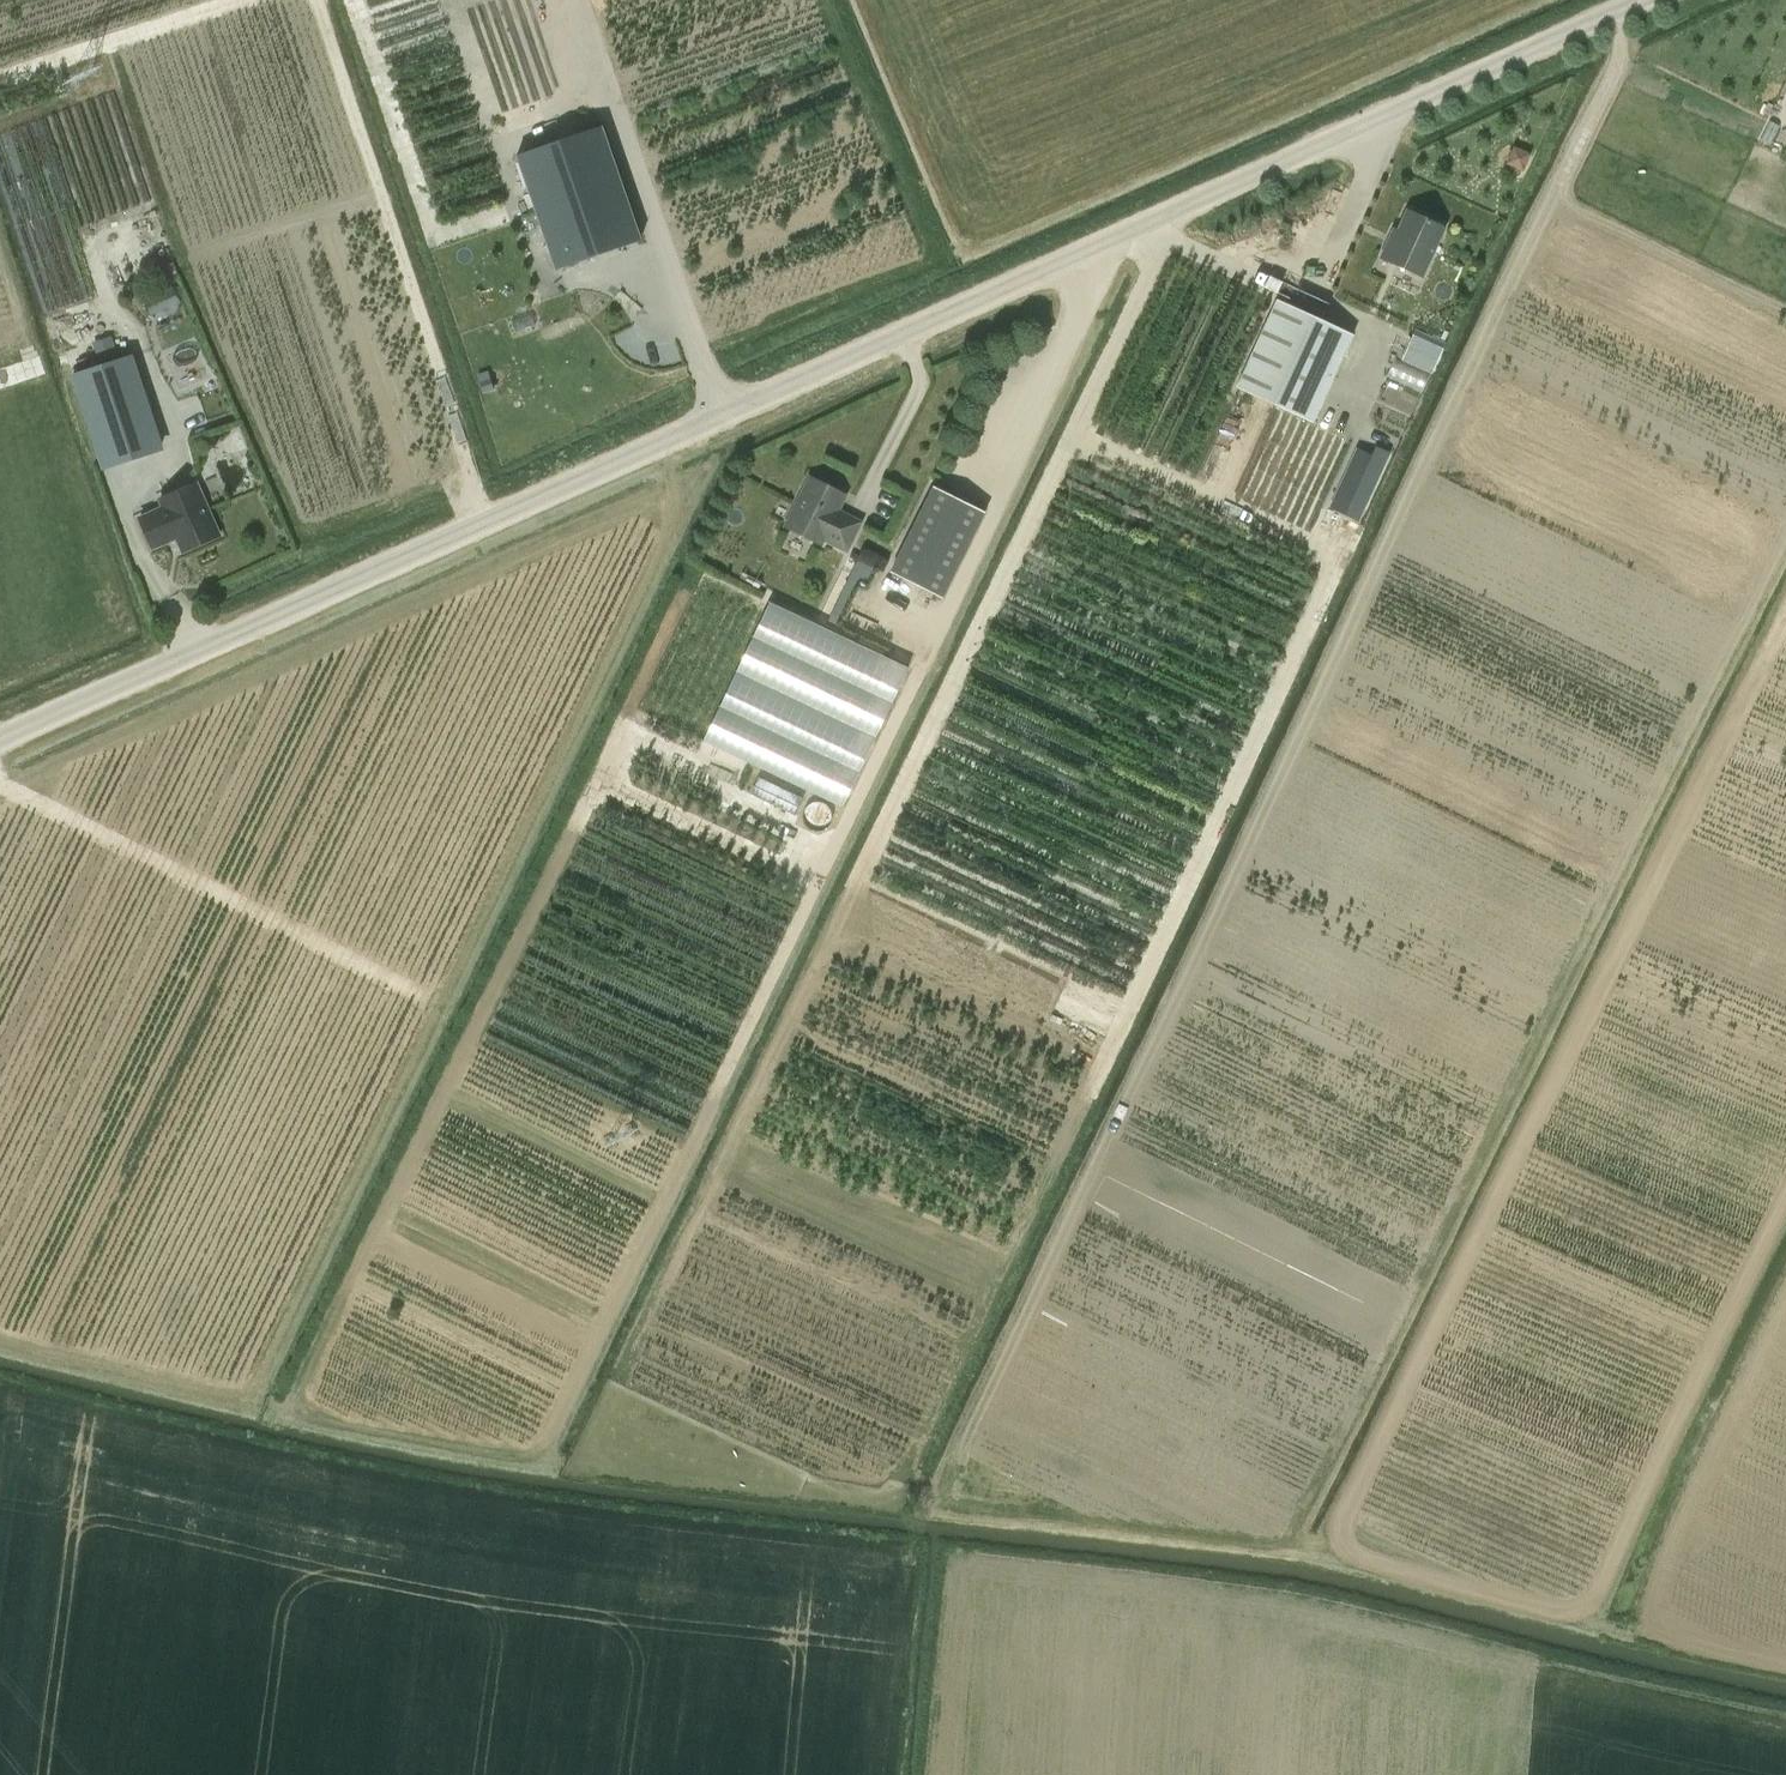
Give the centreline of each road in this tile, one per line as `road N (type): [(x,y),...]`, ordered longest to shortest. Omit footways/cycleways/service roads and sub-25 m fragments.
road 1 (unclassified): [(0,739),(1647,0)]

